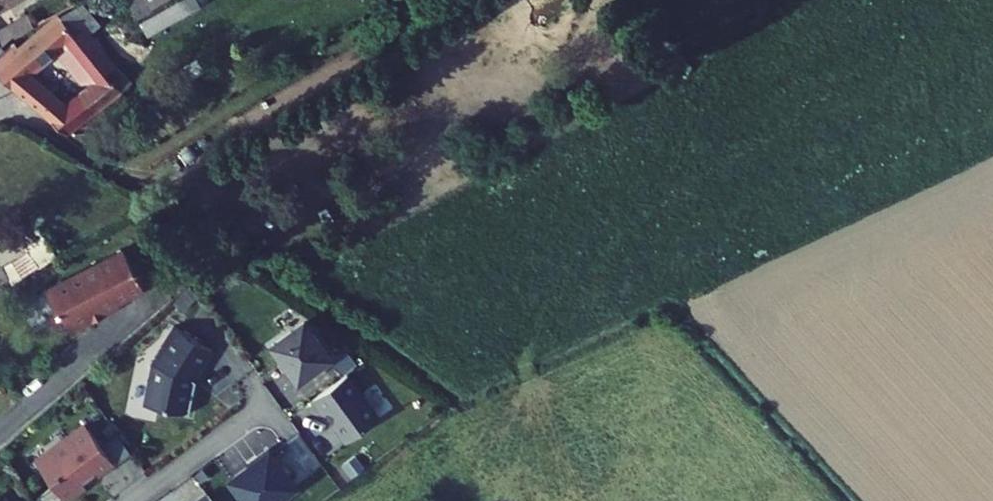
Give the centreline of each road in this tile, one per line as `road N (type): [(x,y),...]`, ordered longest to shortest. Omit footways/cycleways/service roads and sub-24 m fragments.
road 1 (residential): [(0,430),(153,302)]
road 2 (residential): [(138,500),(263,406)]

